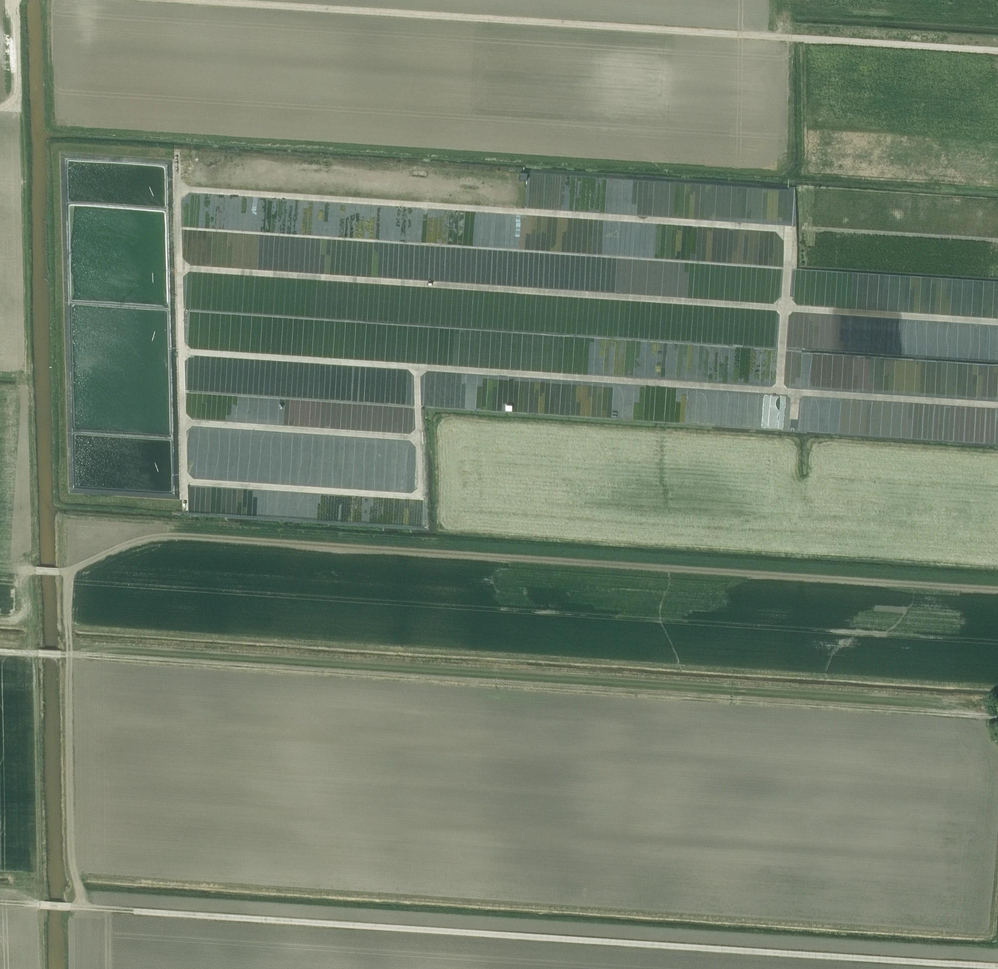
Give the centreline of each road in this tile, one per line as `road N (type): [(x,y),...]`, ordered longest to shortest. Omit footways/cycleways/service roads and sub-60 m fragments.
road 1 (track): [(997,405),(181,351),(176,153)]
road 2 (track): [(997,589),(153,534),(64,572)]
road 3 (track): [(997,965),(72,907)]
road 4 (track): [(993,716),(80,656)]
road 5 (track): [(179,268),(997,321)]
road 6 (track): [(997,51),(204,0)]
road 7 (track): [(177,189),(790,230),(779,390)]
road 8 (track): [(182,423),(418,438),(421,497),(183,476)]
road 9 (track): [(790,230),(997,240)]
road 10 (track): [(181,351),(184,506)]
road 11 (track): [(13,0),(16,109),(0,108)]

